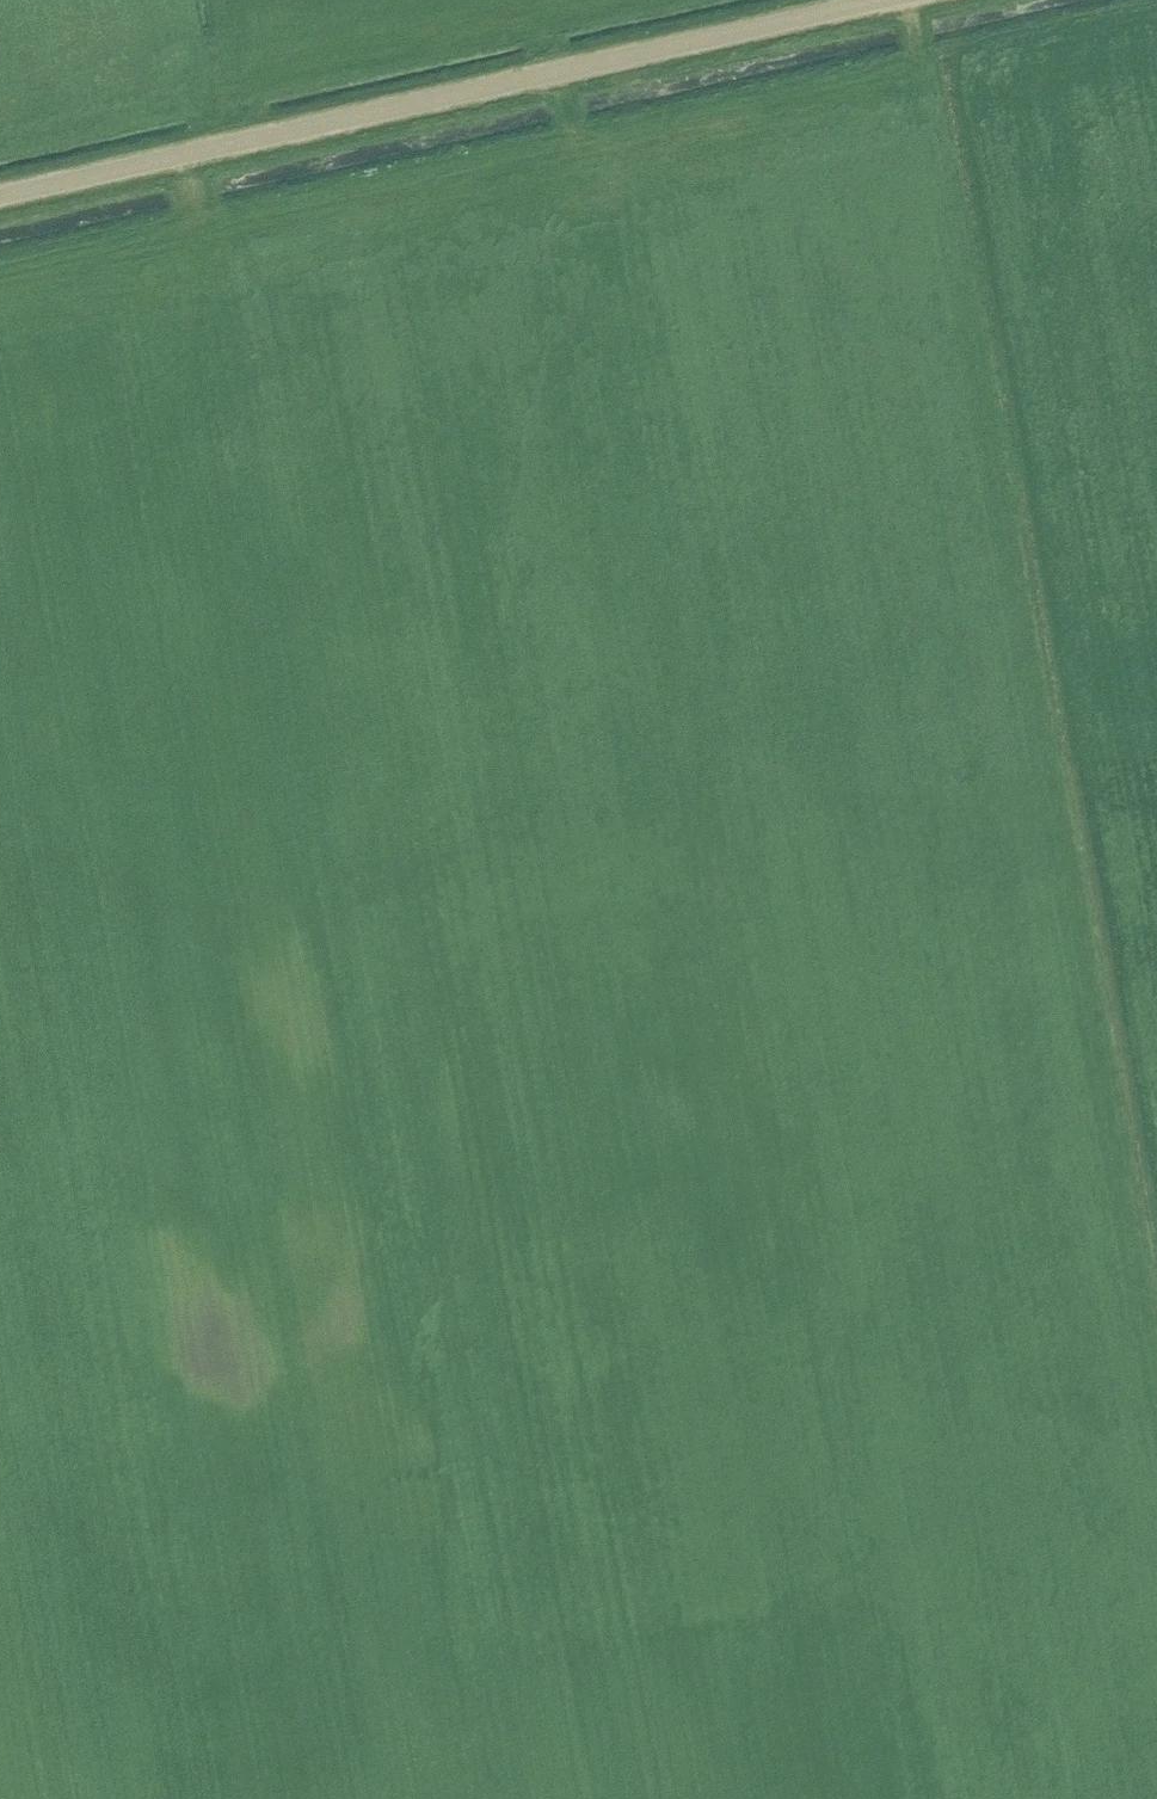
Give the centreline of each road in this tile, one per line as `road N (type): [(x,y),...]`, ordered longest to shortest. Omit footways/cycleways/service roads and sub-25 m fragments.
road 1 (unclassified): [(0,192),(861,0)]

